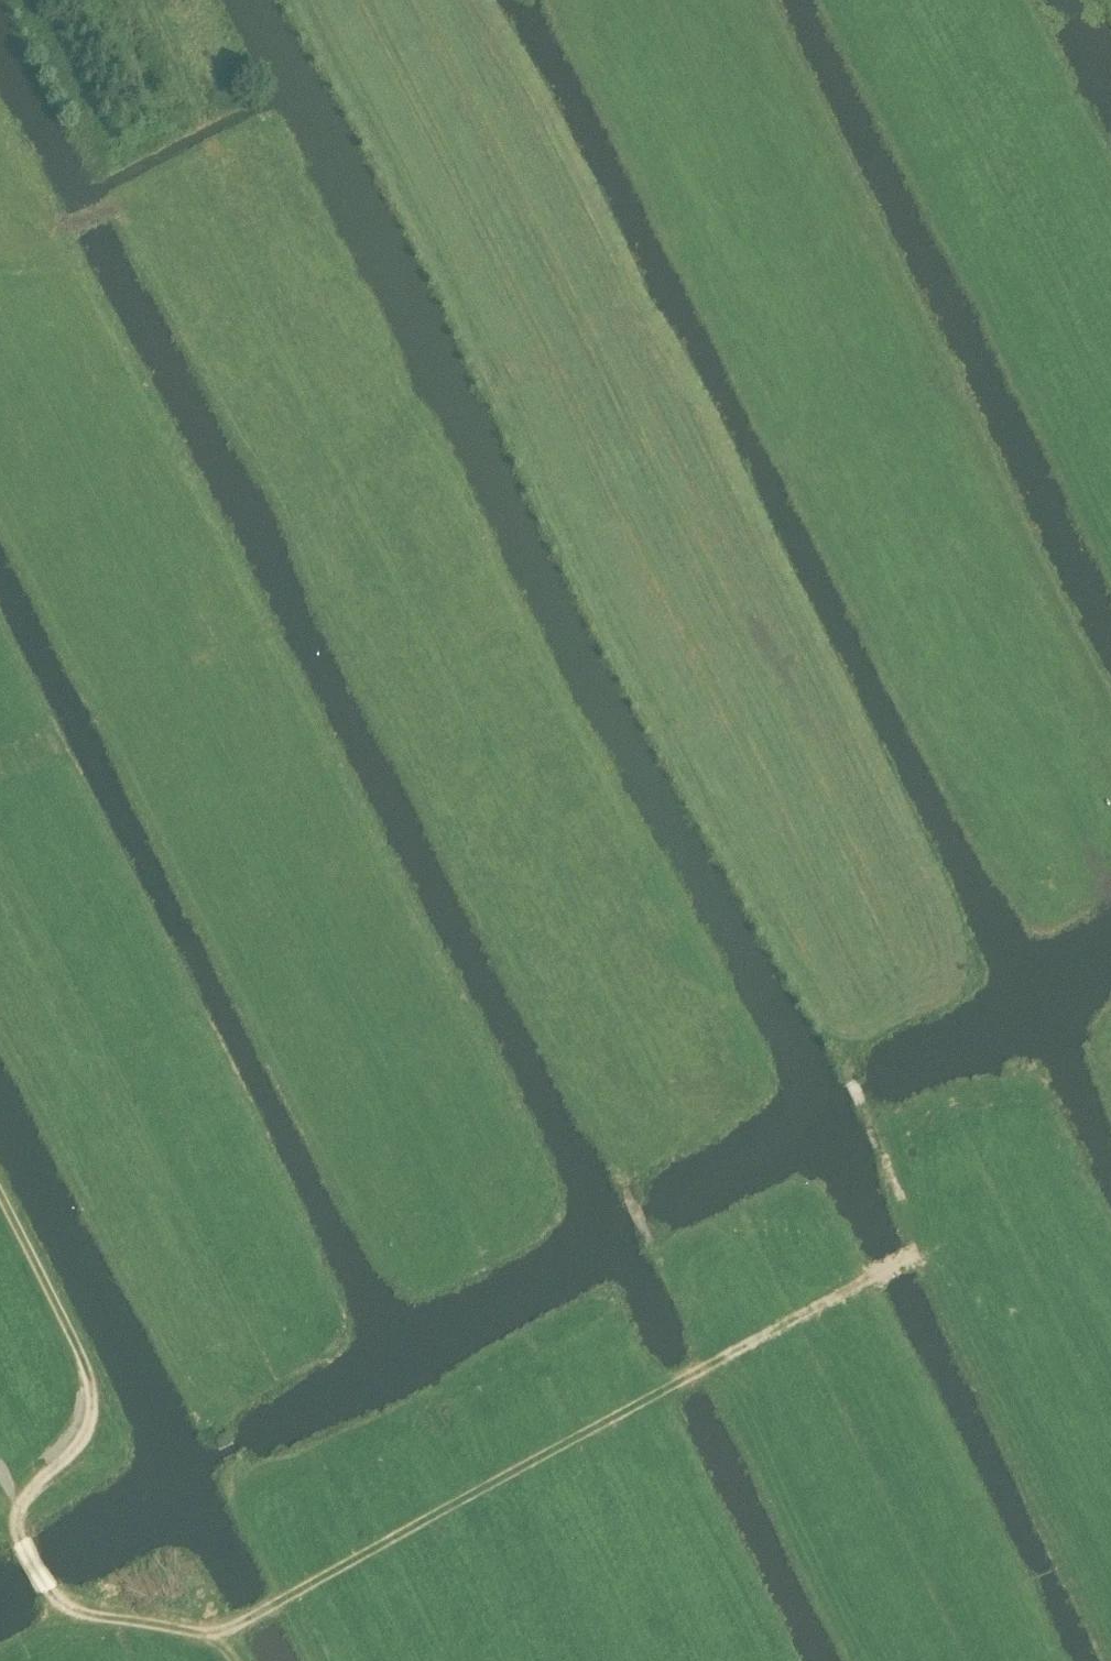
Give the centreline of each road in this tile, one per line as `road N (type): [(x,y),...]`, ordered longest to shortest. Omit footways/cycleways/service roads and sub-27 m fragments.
road 1 (track): [(0,1195),(98,1400),(86,1451),(28,1505),(20,1535),(50,1595),(74,1611),(225,1632),(665,1390)]

